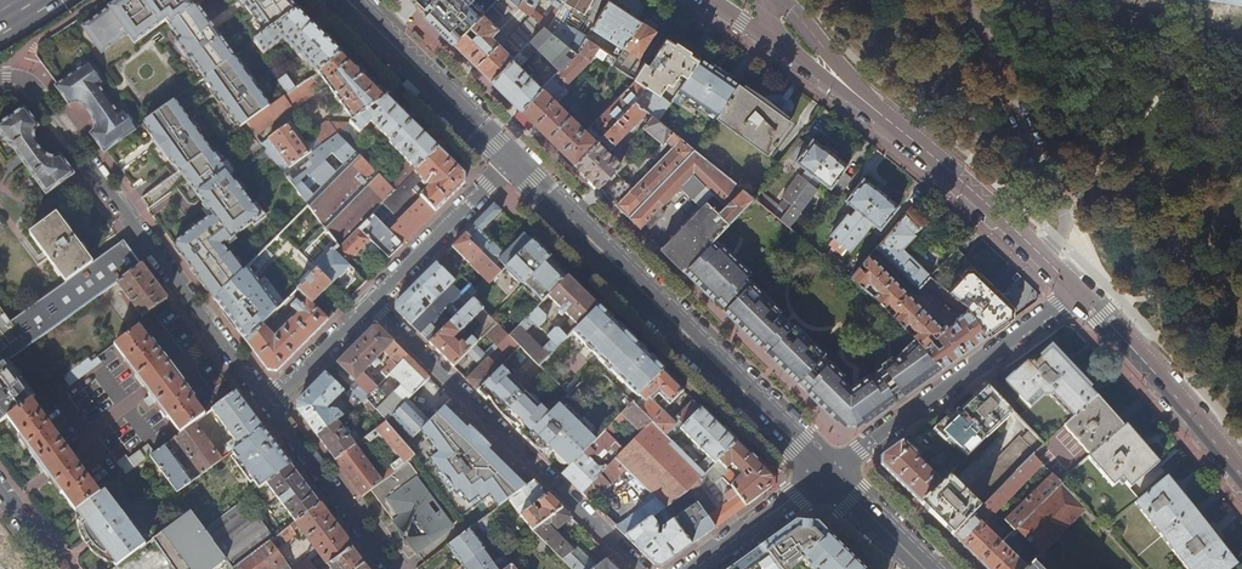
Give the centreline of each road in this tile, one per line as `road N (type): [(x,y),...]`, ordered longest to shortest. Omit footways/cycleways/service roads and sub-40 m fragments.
road 1 (primary): [(511,161),(828,473)]
road 2 (residential): [(0,80),(19,78),(42,93),(264,403)]
road 3 (residential): [(641,568),(366,302)]
road 4 (residential): [(1074,287),(828,473)]
road 5 (tertiary): [(1074,287),(865,103)]
road 6 (tertiary): [(1241,474),(1074,287)]
road 7 (primary): [(348,0),(511,161)]
road 8 (residential): [(264,403),(390,568)]
road 9 (residential): [(366,302),(511,161)]
road 10 (residential): [(828,473),(696,568)]
road 11 (residential): [(264,403),(366,302)]
road 12 (primary): [(828,473),(924,568)]
road 13 (tertiary): [(865,103),(781,0)]

